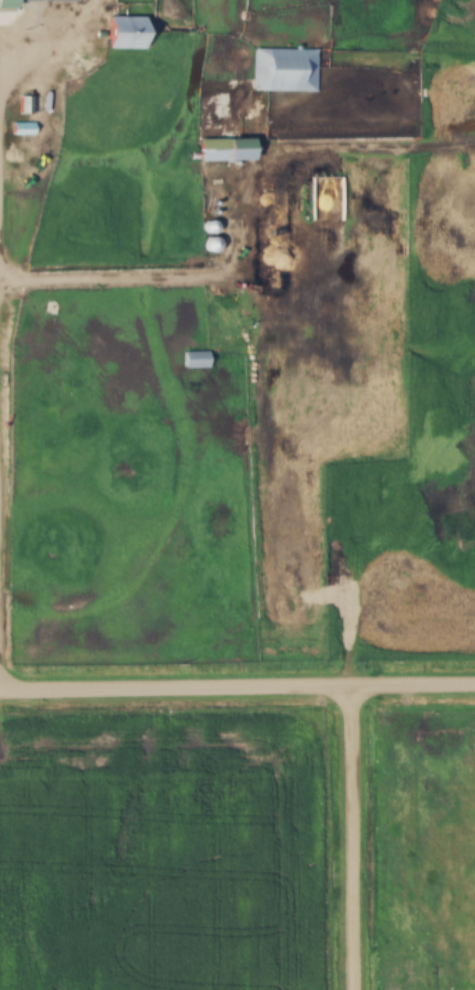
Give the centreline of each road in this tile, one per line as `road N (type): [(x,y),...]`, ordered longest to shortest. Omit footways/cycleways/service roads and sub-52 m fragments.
road 1 (residential): [(0,691),(474,686)]
road 2 (residential): [(357,989),(354,687)]

